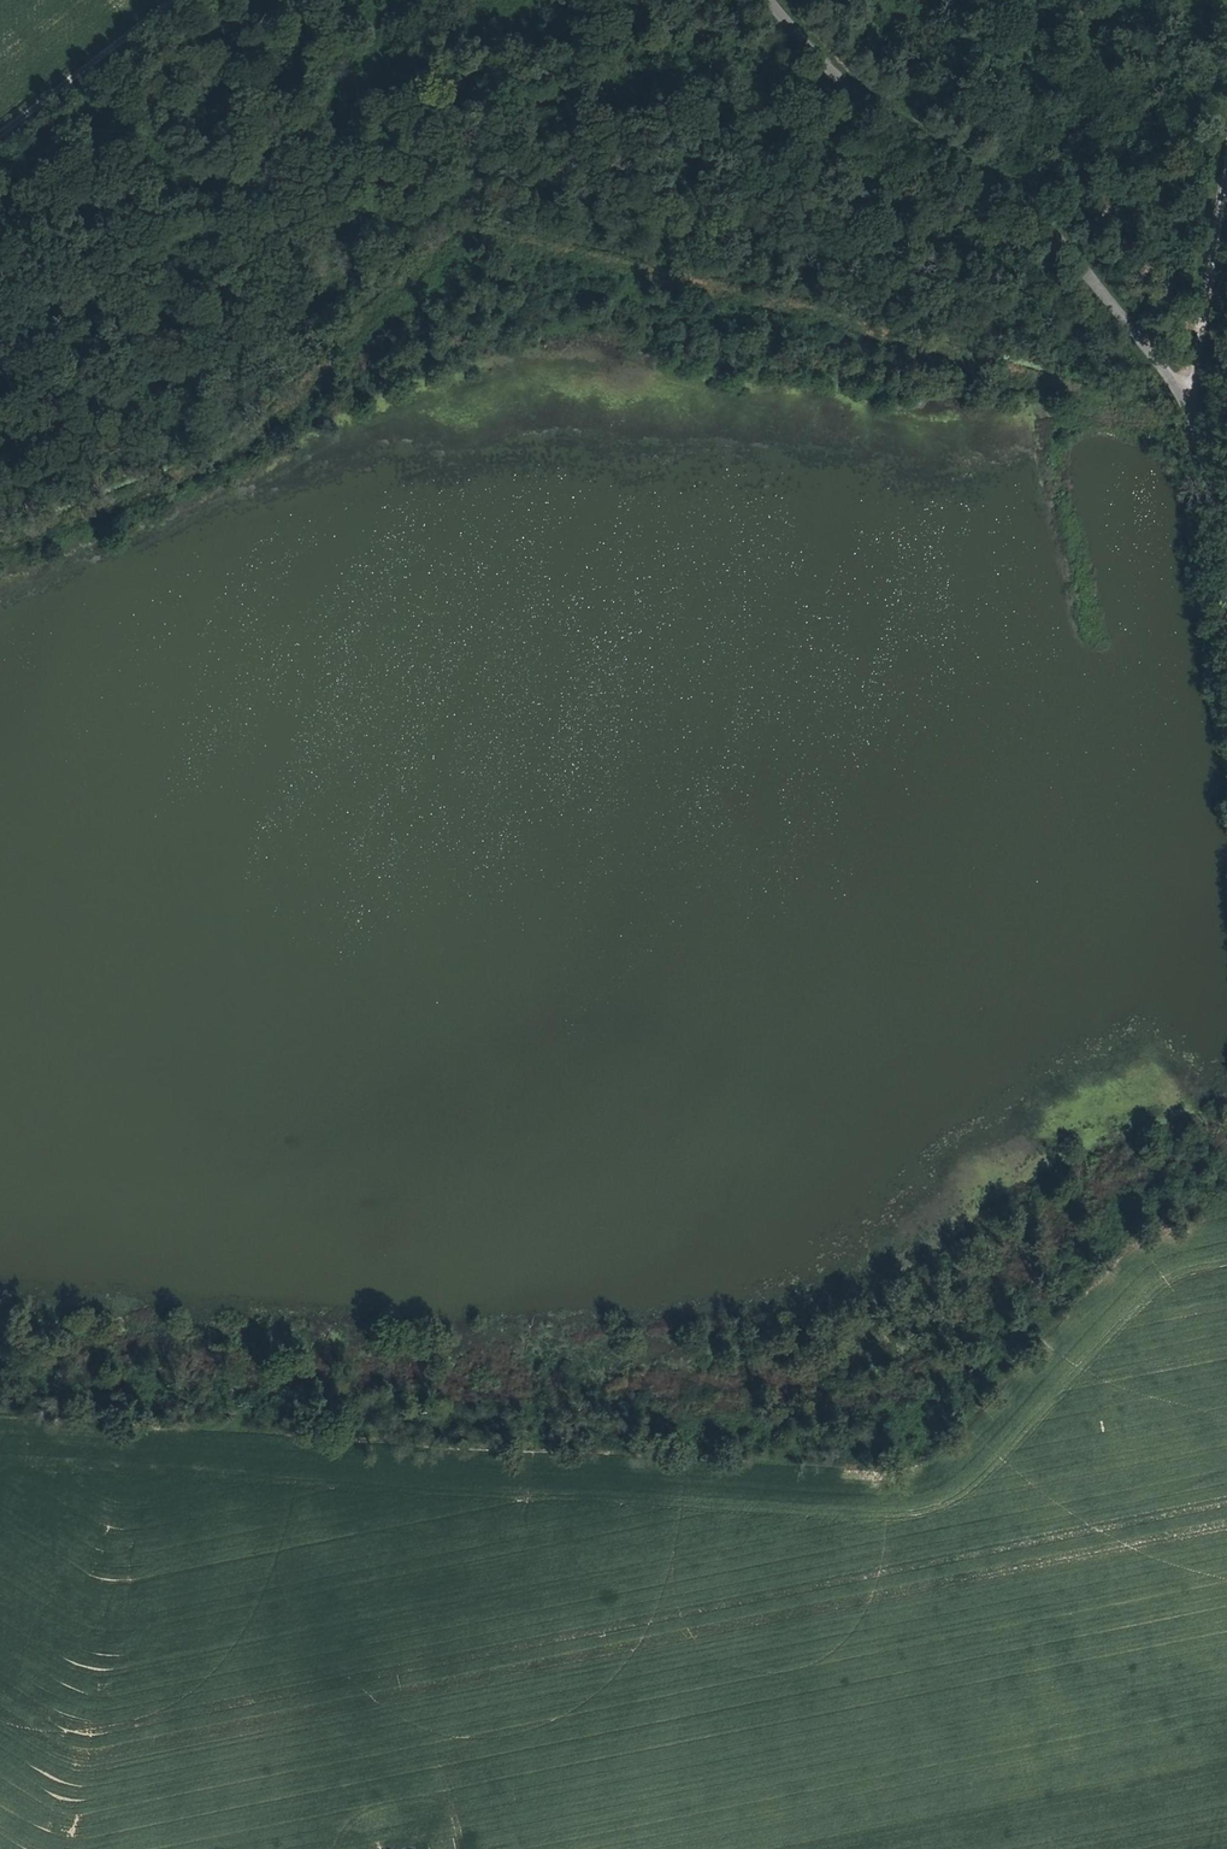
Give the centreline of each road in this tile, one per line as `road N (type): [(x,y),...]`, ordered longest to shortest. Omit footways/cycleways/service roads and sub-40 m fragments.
road 1 (unclassified): [(1226,489),(1197,389),(1108,323),(990,190),(925,160),(800,49),(765,0)]
road 2 (unclassified): [(0,131),(153,0)]

